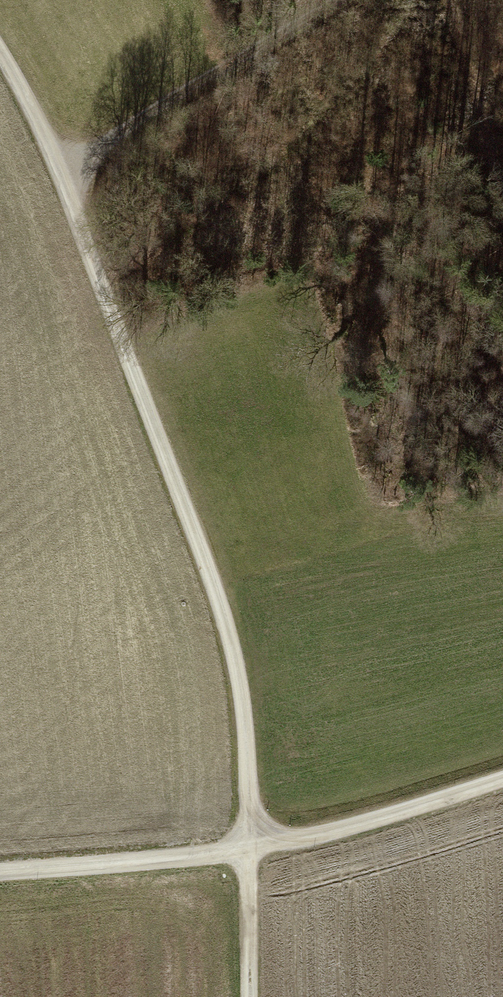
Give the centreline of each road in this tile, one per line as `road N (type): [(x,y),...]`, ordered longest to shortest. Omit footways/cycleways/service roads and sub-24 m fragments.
road 1 (track): [(0,55),(63,175),(230,629),(248,699),(254,996)]
road 2 (unclassified): [(502,785),(330,840),(0,878)]
road 3 (track): [(63,175),(350,0)]

